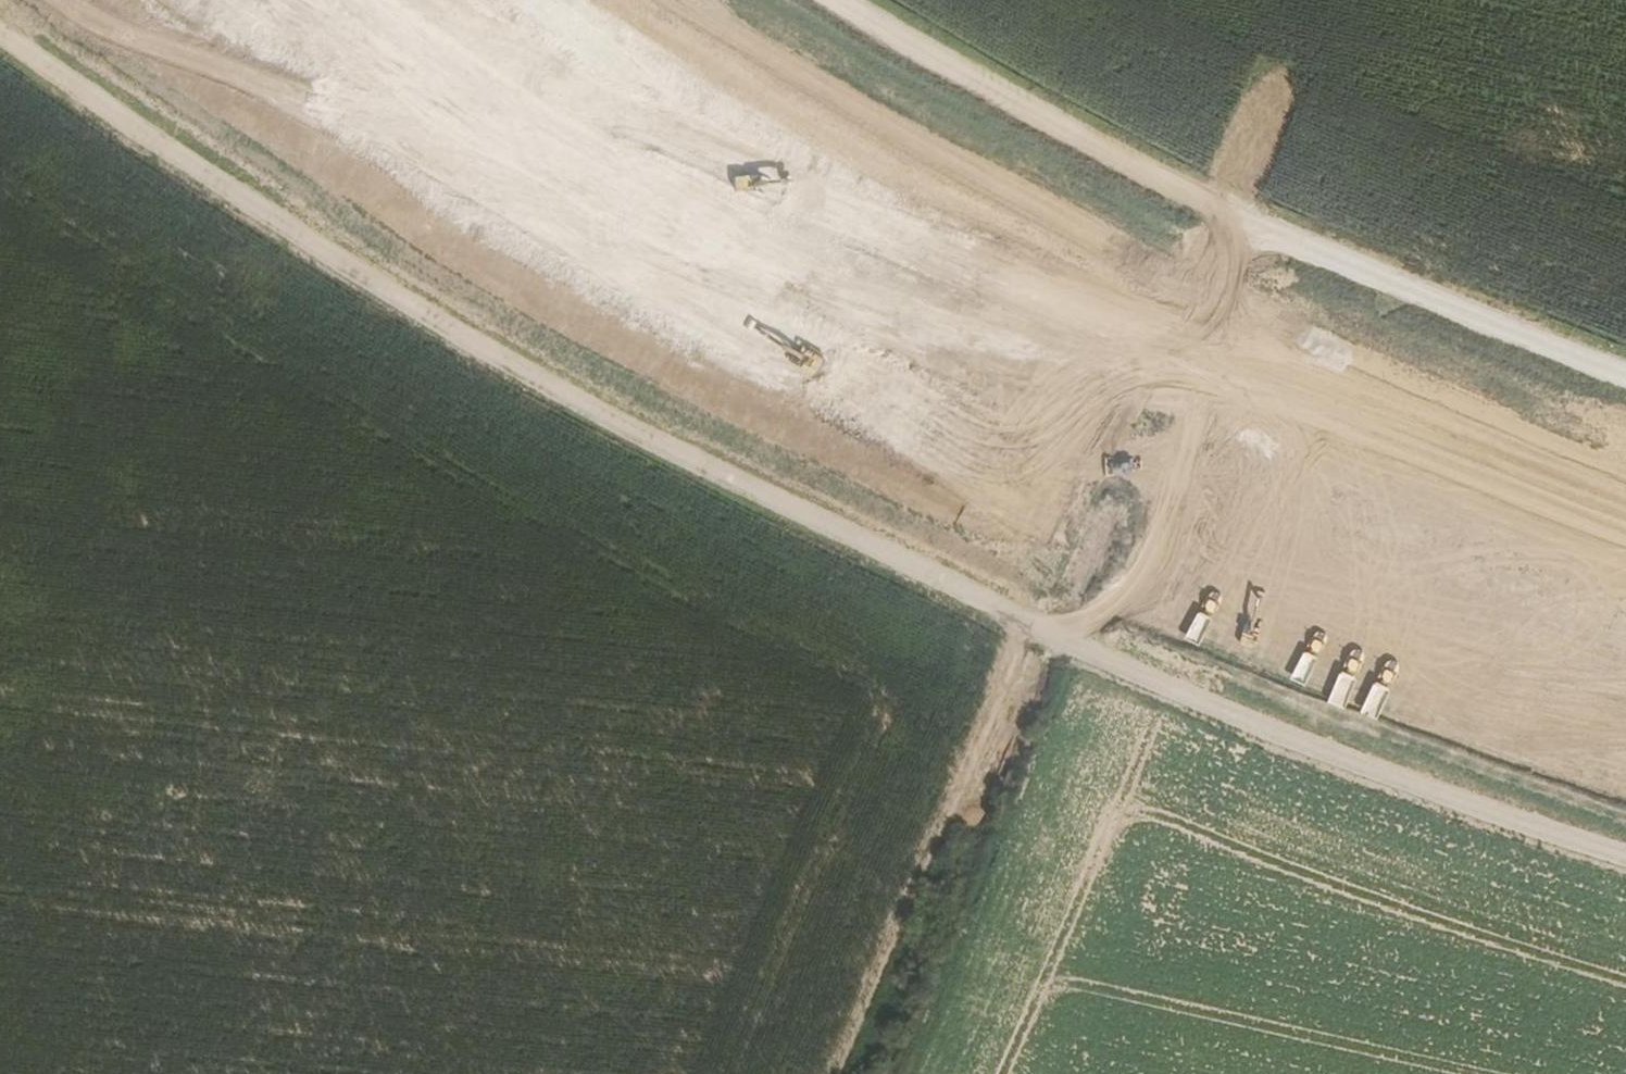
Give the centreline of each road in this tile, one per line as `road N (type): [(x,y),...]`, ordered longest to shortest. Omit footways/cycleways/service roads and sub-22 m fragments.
road 1 (track): [(872,1073),(1102,516)]

